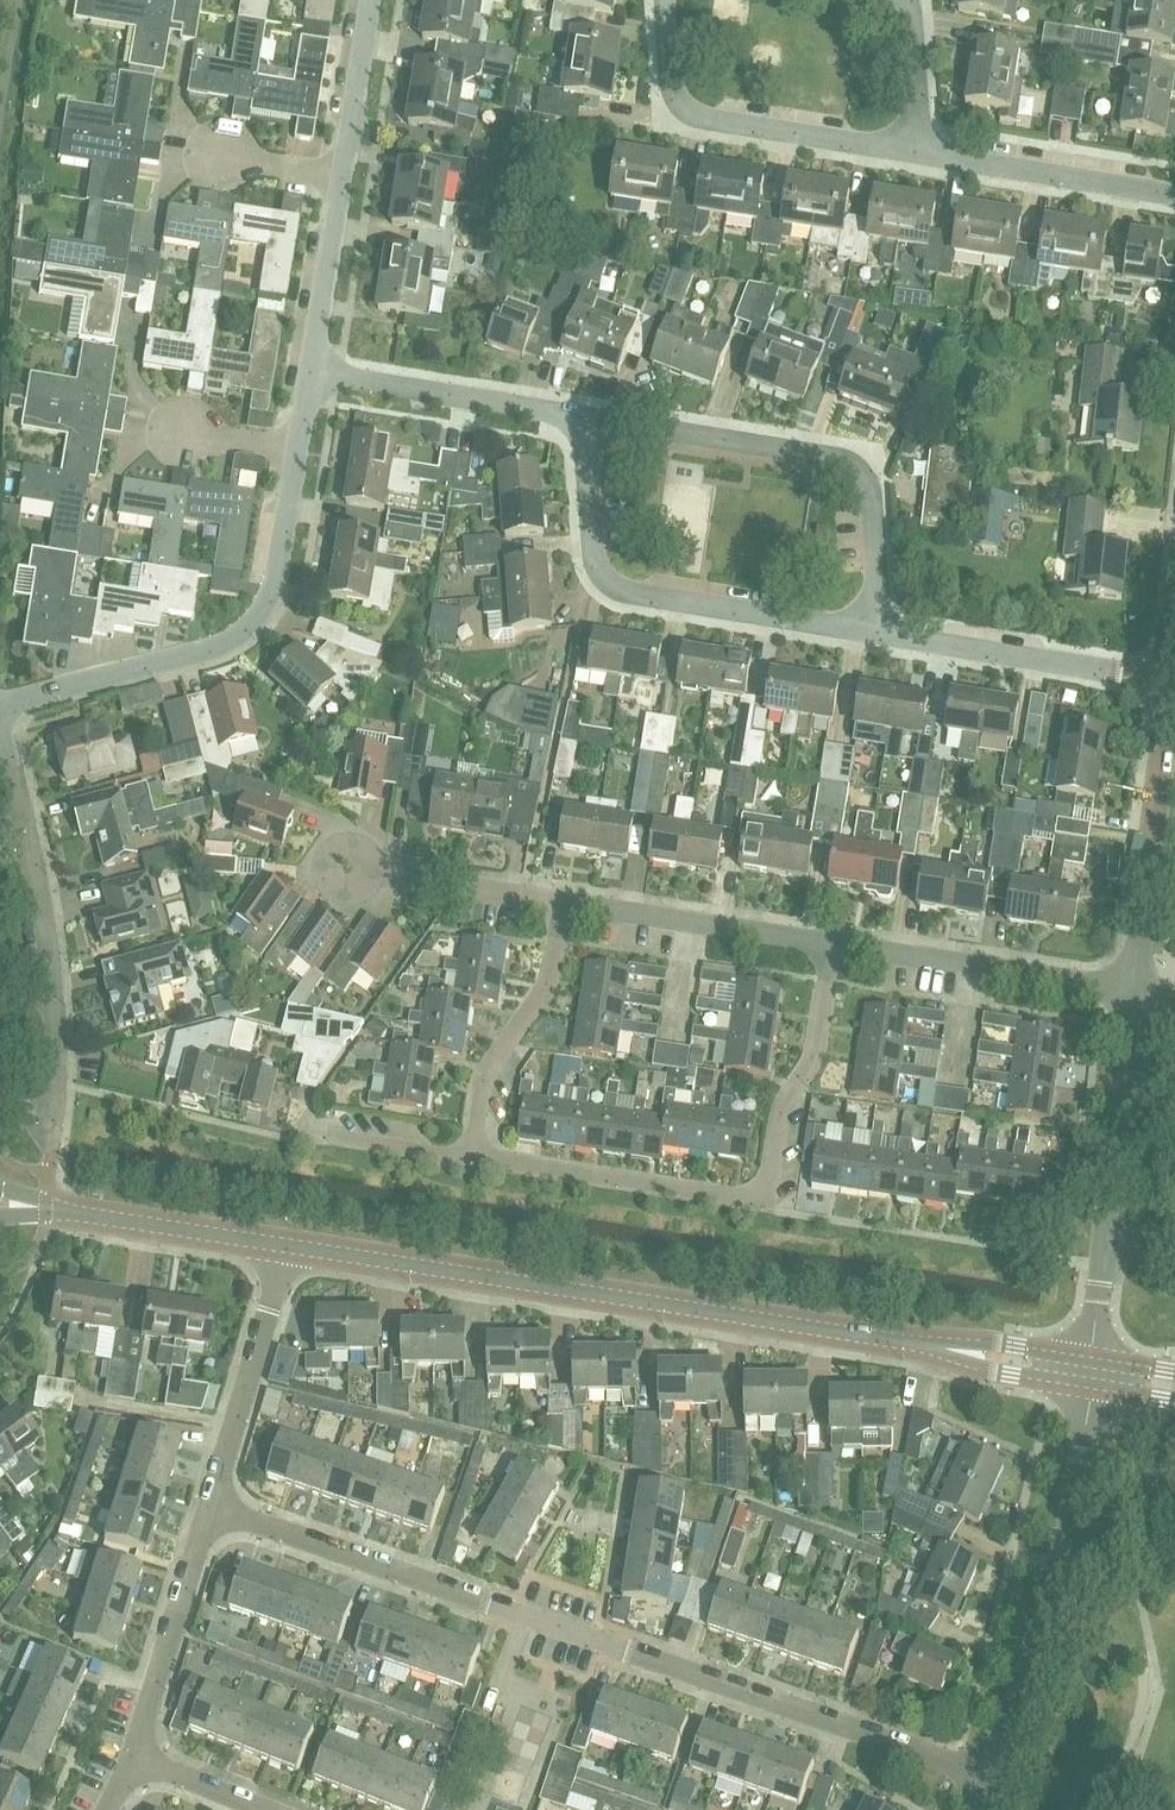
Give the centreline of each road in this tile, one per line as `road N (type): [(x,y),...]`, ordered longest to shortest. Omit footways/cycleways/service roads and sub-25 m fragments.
road 1 (residential): [(990,1781),(209,1515)]
road 2 (tertiary): [(1088,1377),(286,1247)]
road 3 (residential): [(467,1144),(706,1194),(744,1193),(768,1177),(787,1103),(815,1056),(834,946)]
road 4 (residential): [(0,708),(224,647),(262,617),(280,583),(304,453)]
road 5 (residential): [(871,628),(873,501),(859,474),(828,454),(587,421)]
road 6 (residential): [(871,628),(621,591),(596,566),(587,421)]
road 7 (residential): [(51,1151),(53,974),(0,732)]
road 8 (residential): [(990,1781),(1054,1553),(1088,1377)]
road 9 (residential): [(1088,1377),(1138,996)]
road 10 (residential): [(912,153),(716,123),(683,107),(672,83),(666,0)]
road 11 (residential): [(1138,996),(1169,679)]
road 12 (residential): [(1138,996),(834,946)]
road 13 (residential): [(1169,679),(871,628)]
road 14 (tertiary): [(286,1247),(0,1206)]
road 15 (residential): [(209,1515),(286,1247)]
road 16 (residential): [(587,421),(314,372)]
road 17 (residential): [(834,946),(566,904)]
road 18 (residential): [(1174,194),(912,153)]
road 19 (residential): [(467,1144),(486,1075),(551,981),(566,904)]
road 20 (residential): [(130,1764),(209,1515)]
road 21 (residential): [(566,904),(350,869)]
road 22 (residential): [(314,372),(345,169)]
road 23 (residential): [(345,169),(375,0)]
road 24 (residential): [(467,1144),(307,1120)]
road 25 (residential): [(912,153),(912,22),(903,0)]
road 26 (residential): [(345,169),(218,151)]
road 27 (residential): [(249,1809),(130,1764)]
road 28 (residential): [(304,453),(181,432)]

